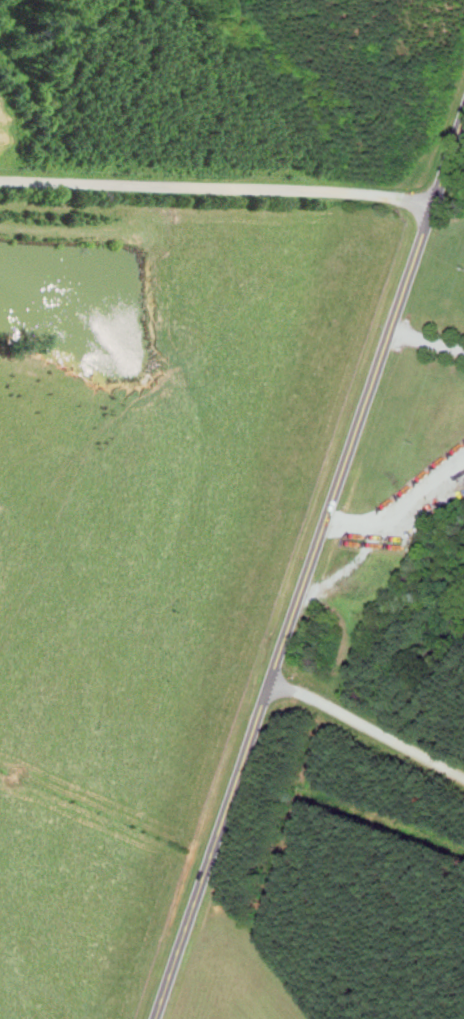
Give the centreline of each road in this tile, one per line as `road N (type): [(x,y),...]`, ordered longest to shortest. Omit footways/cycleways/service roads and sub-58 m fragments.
road 1 (tertiary): [(155,1018),(268,670),(463,121)]
road 2 (residential): [(438,202),(0,182)]
road 3 (residential): [(463,775),(268,670)]

